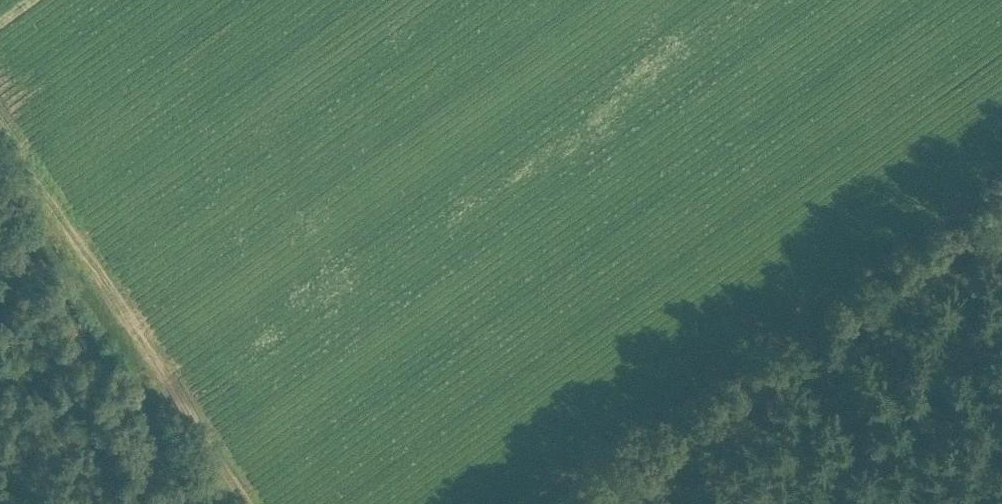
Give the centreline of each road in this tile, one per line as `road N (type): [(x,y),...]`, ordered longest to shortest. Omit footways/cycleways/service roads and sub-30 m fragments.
road 1 (track): [(526,503),(1001,164)]

